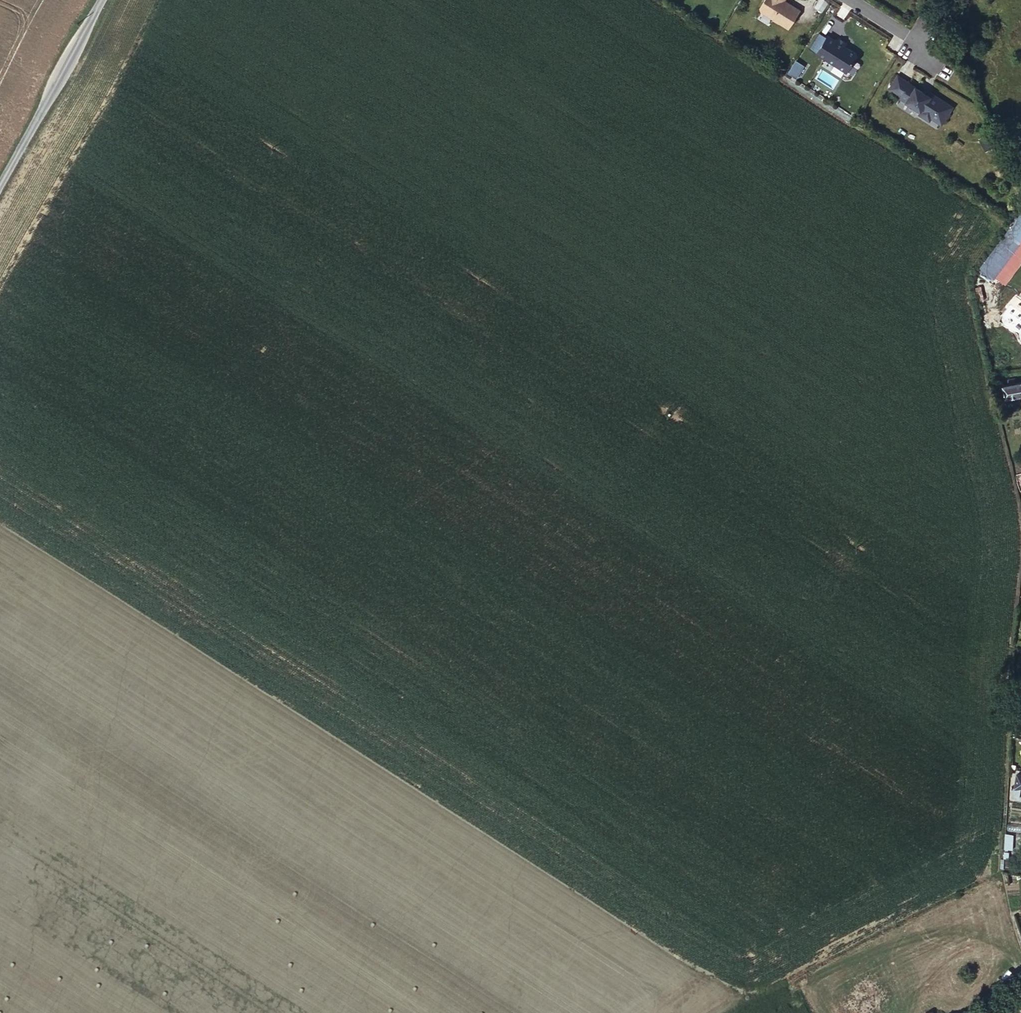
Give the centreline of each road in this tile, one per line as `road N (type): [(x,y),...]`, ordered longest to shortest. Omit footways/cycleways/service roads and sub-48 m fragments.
road 1 (unclassified): [(100,0),(0,183)]

